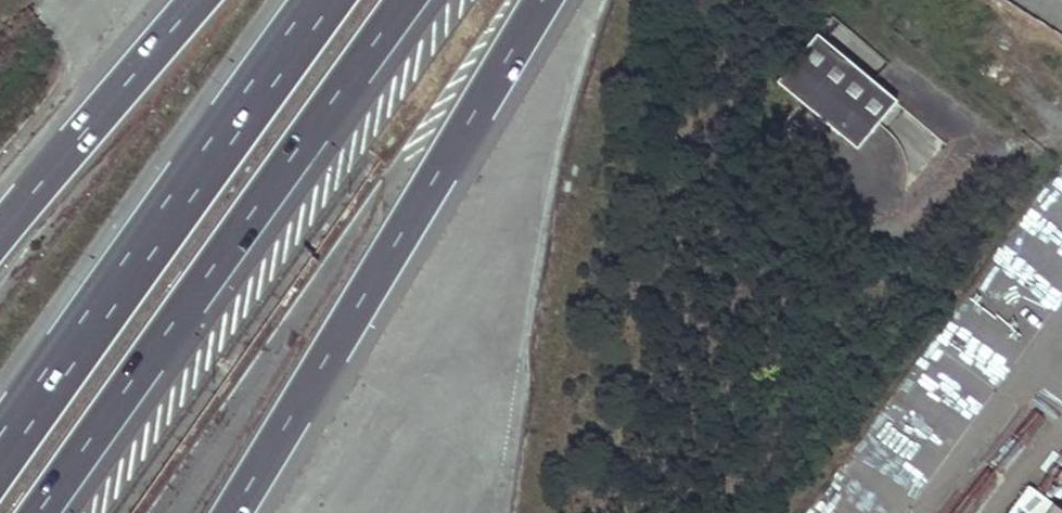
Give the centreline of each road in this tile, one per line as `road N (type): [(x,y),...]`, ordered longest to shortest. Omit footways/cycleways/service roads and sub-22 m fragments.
road 1 (motorway): [(40,512),(404,0)]
road 2 (motorway): [(229,512),(544,0)]
road 3 (motorway): [(317,0),(0,440)]
road 4 (motorway): [(195,0),(0,229)]

